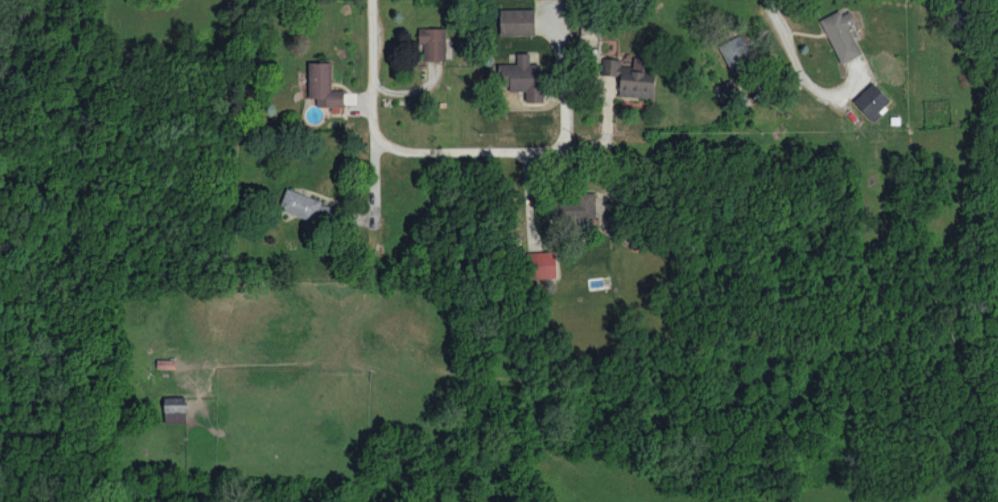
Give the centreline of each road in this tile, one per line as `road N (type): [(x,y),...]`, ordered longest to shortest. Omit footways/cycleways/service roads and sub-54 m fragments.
road 1 (residential): [(371,200),(904,271)]
road 2 (residential): [(369,0),(371,200)]

